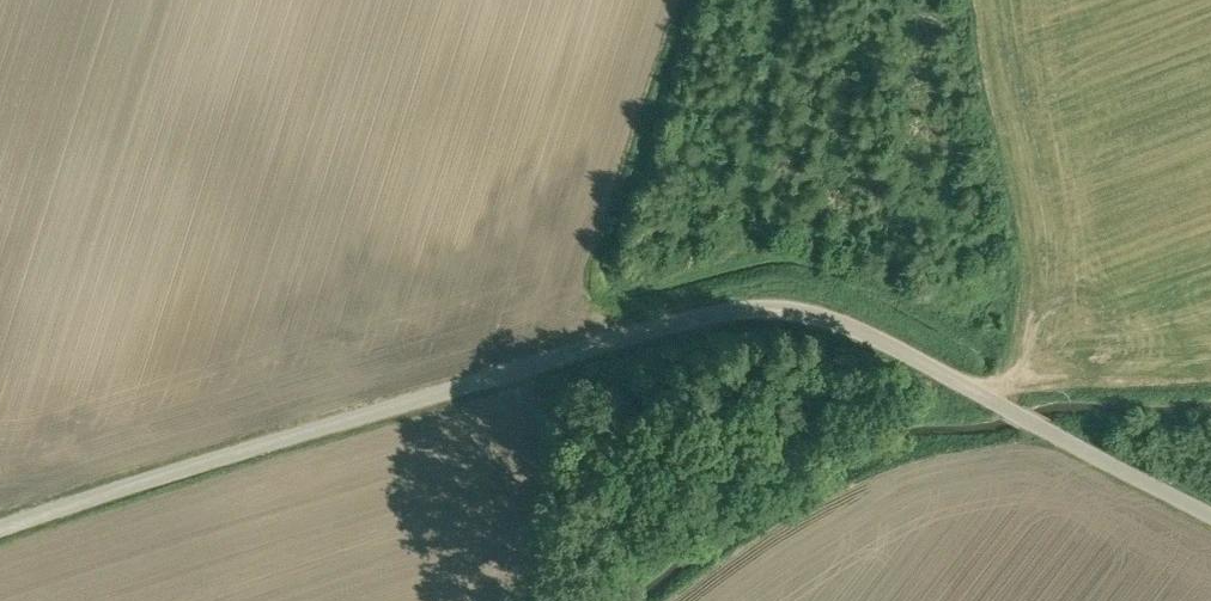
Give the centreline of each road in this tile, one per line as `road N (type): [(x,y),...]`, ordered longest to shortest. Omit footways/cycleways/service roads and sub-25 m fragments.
road 1 (unclassified): [(1210,521),(905,356),(851,332),(772,314),(561,356),(0,529)]

